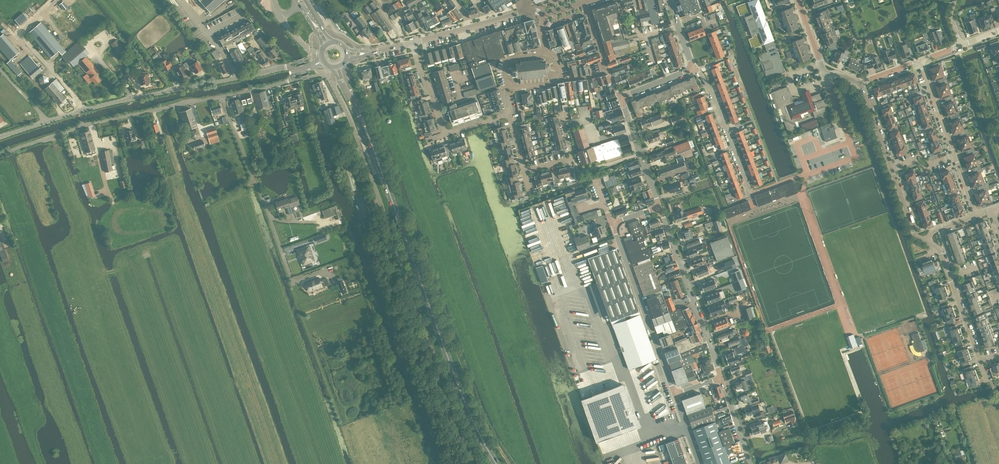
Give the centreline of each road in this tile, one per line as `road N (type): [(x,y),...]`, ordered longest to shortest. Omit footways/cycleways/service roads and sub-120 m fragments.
road 1 (primary): [(496,463),(467,408),(338,67)]
road 2 (unclassified): [(476,463),(459,436),(333,84)]
road 3 (tertiary): [(297,70),(111,103),(0,137)]
road 4 (unclassified): [(0,154),(86,125),(286,82)]
road 5 (residential): [(809,174),(749,195),(707,84),(691,68)]
road 6 (residential): [(721,378),(659,206)]
road 7 (unclassified): [(675,394),(612,223)]
road 8 (residential): [(927,241),(916,236),(860,84)]
road 9 (residential): [(977,216),(921,62)]
road 10 (residential): [(794,0),(767,10),(791,75),(822,64)]
road 11 (residential): [(980,360),(936,246)]
road 12 (tertiary): [(530,9),(413,42)]

